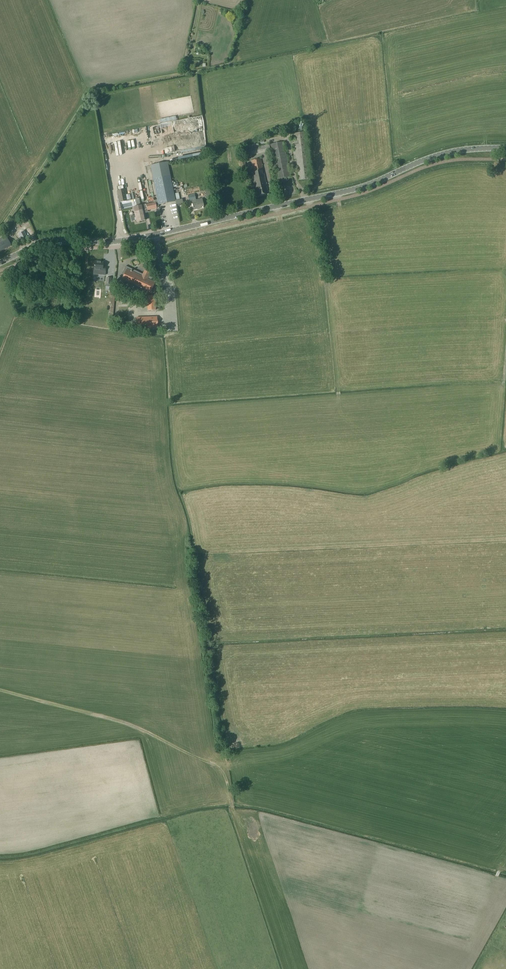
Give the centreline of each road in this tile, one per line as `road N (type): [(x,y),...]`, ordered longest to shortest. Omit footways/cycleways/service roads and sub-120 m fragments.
road 1 (tertiary): [(0,263),(36,246),(154,235),(355,191),(446,153),(505,148)]

